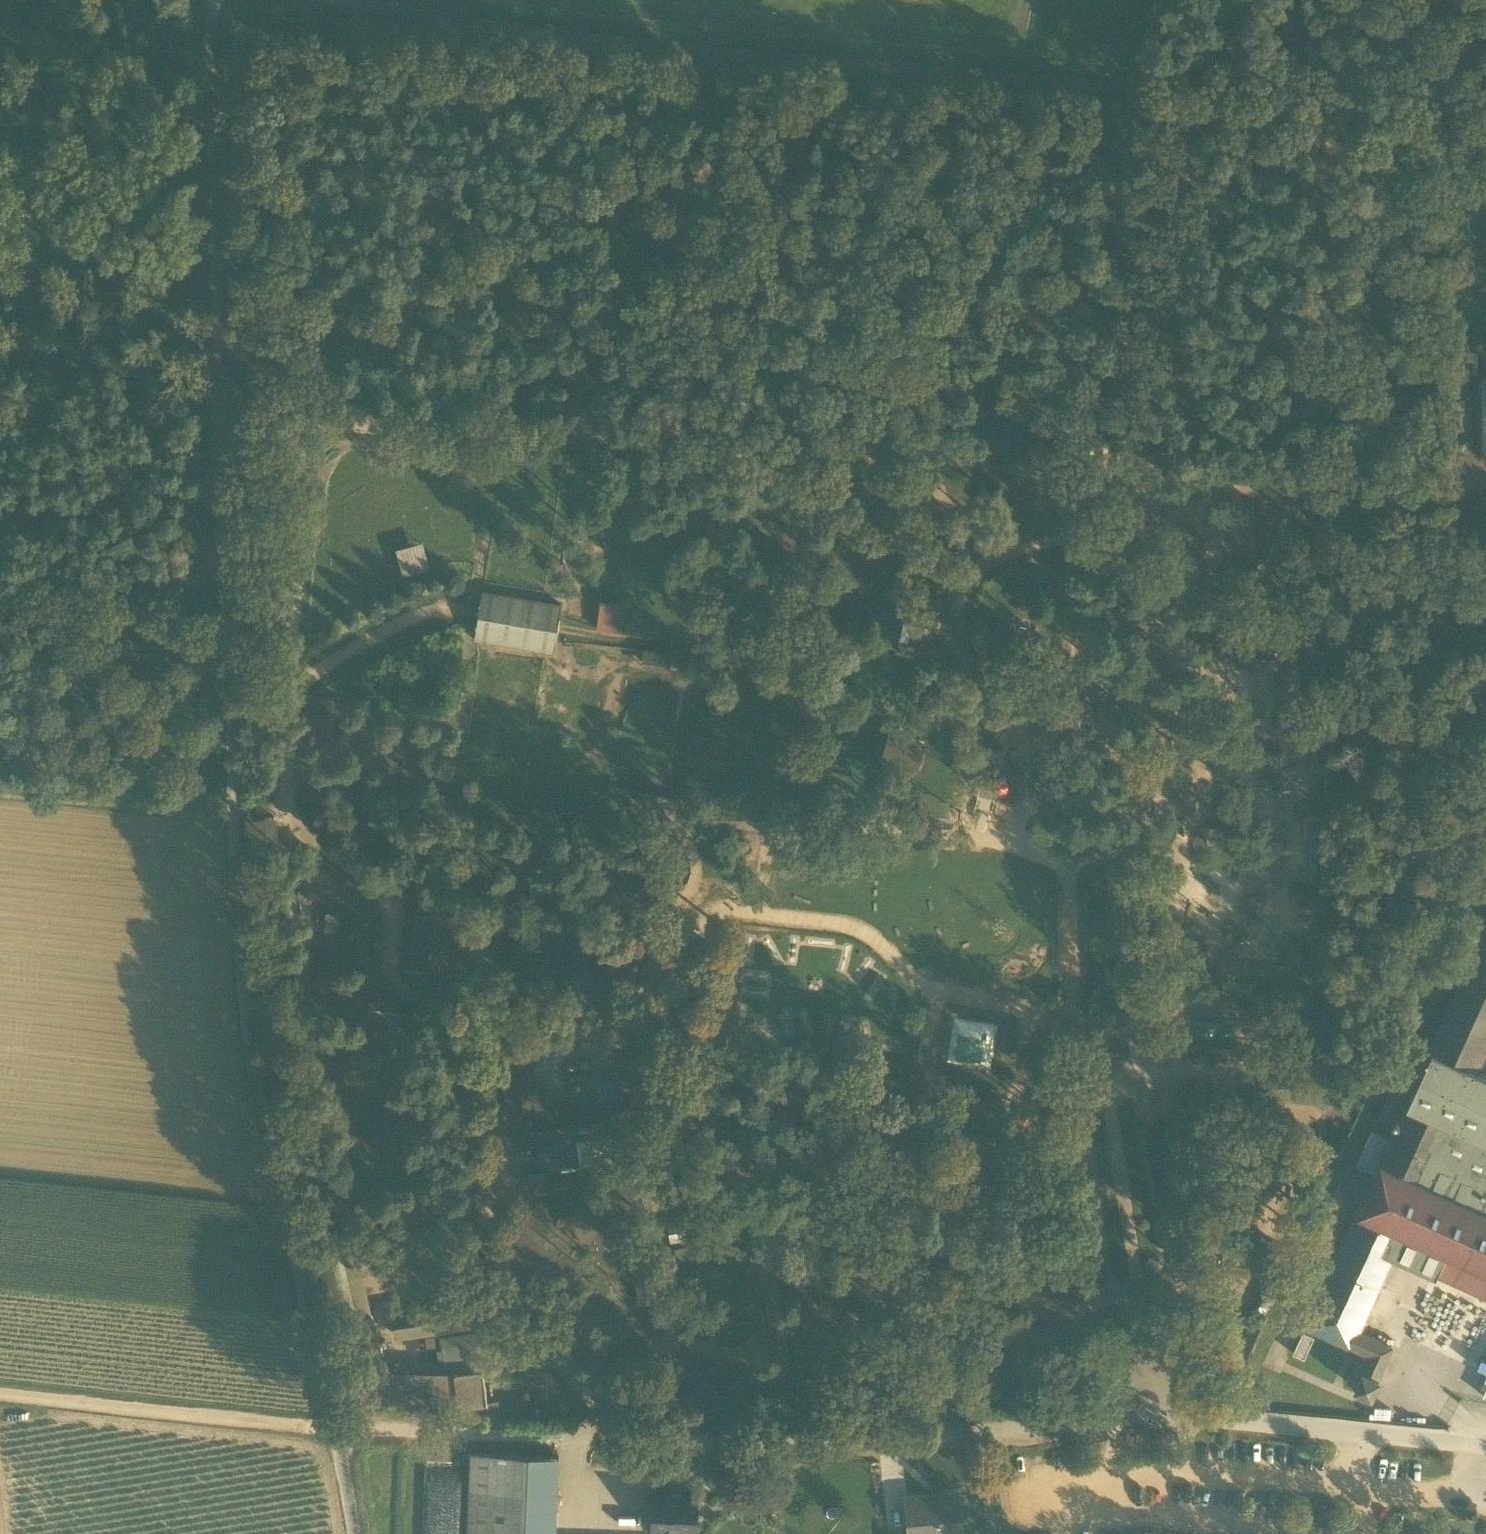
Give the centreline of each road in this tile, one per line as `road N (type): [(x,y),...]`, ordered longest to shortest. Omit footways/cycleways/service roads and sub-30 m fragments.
road 1 (track): [(211,0),(234,816),(251,1075),(338,1431)]
road 2 (residential): [(1485,1445),(1159,1413),(838,1446),(338,1431)]
road 3 (unclassified): [(376,0),(624,39),(1485,116)]
road 4 (track): [(234,816),(0,791)]

